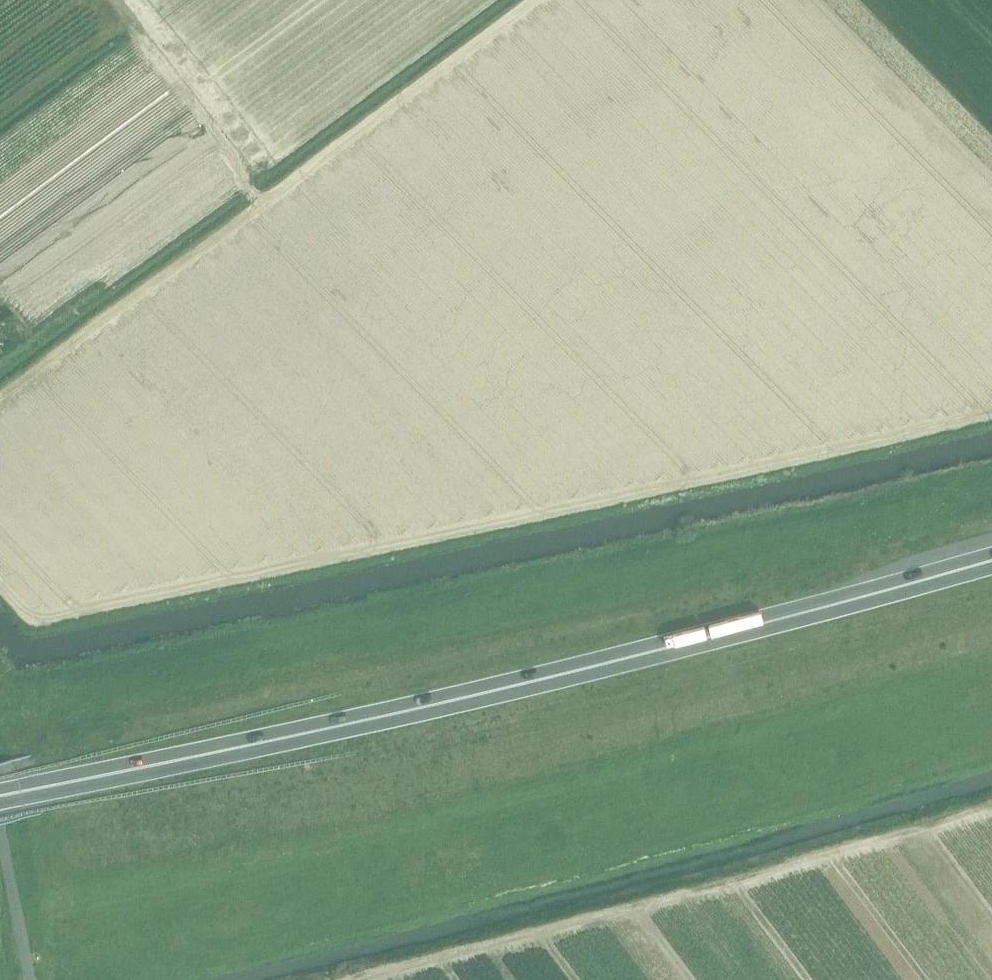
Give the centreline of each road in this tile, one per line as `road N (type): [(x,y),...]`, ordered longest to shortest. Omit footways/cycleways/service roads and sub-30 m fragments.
road 1 (trunk): [(991,561),(417,709),(0,795)]

